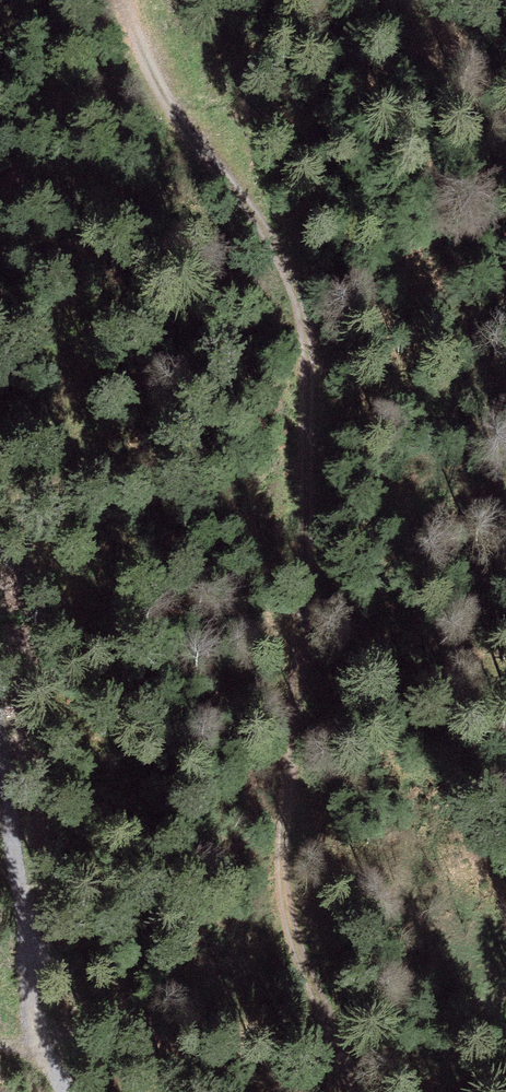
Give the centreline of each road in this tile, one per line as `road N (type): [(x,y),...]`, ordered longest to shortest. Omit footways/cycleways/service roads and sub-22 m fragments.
road 1 (track): [(126,0),(162,90),(281,250),(303,304),(309,502),(283,886),(287,921),(350,1091)]
road 2 (track): [(0,767),(31,1003),(66,1091)]

